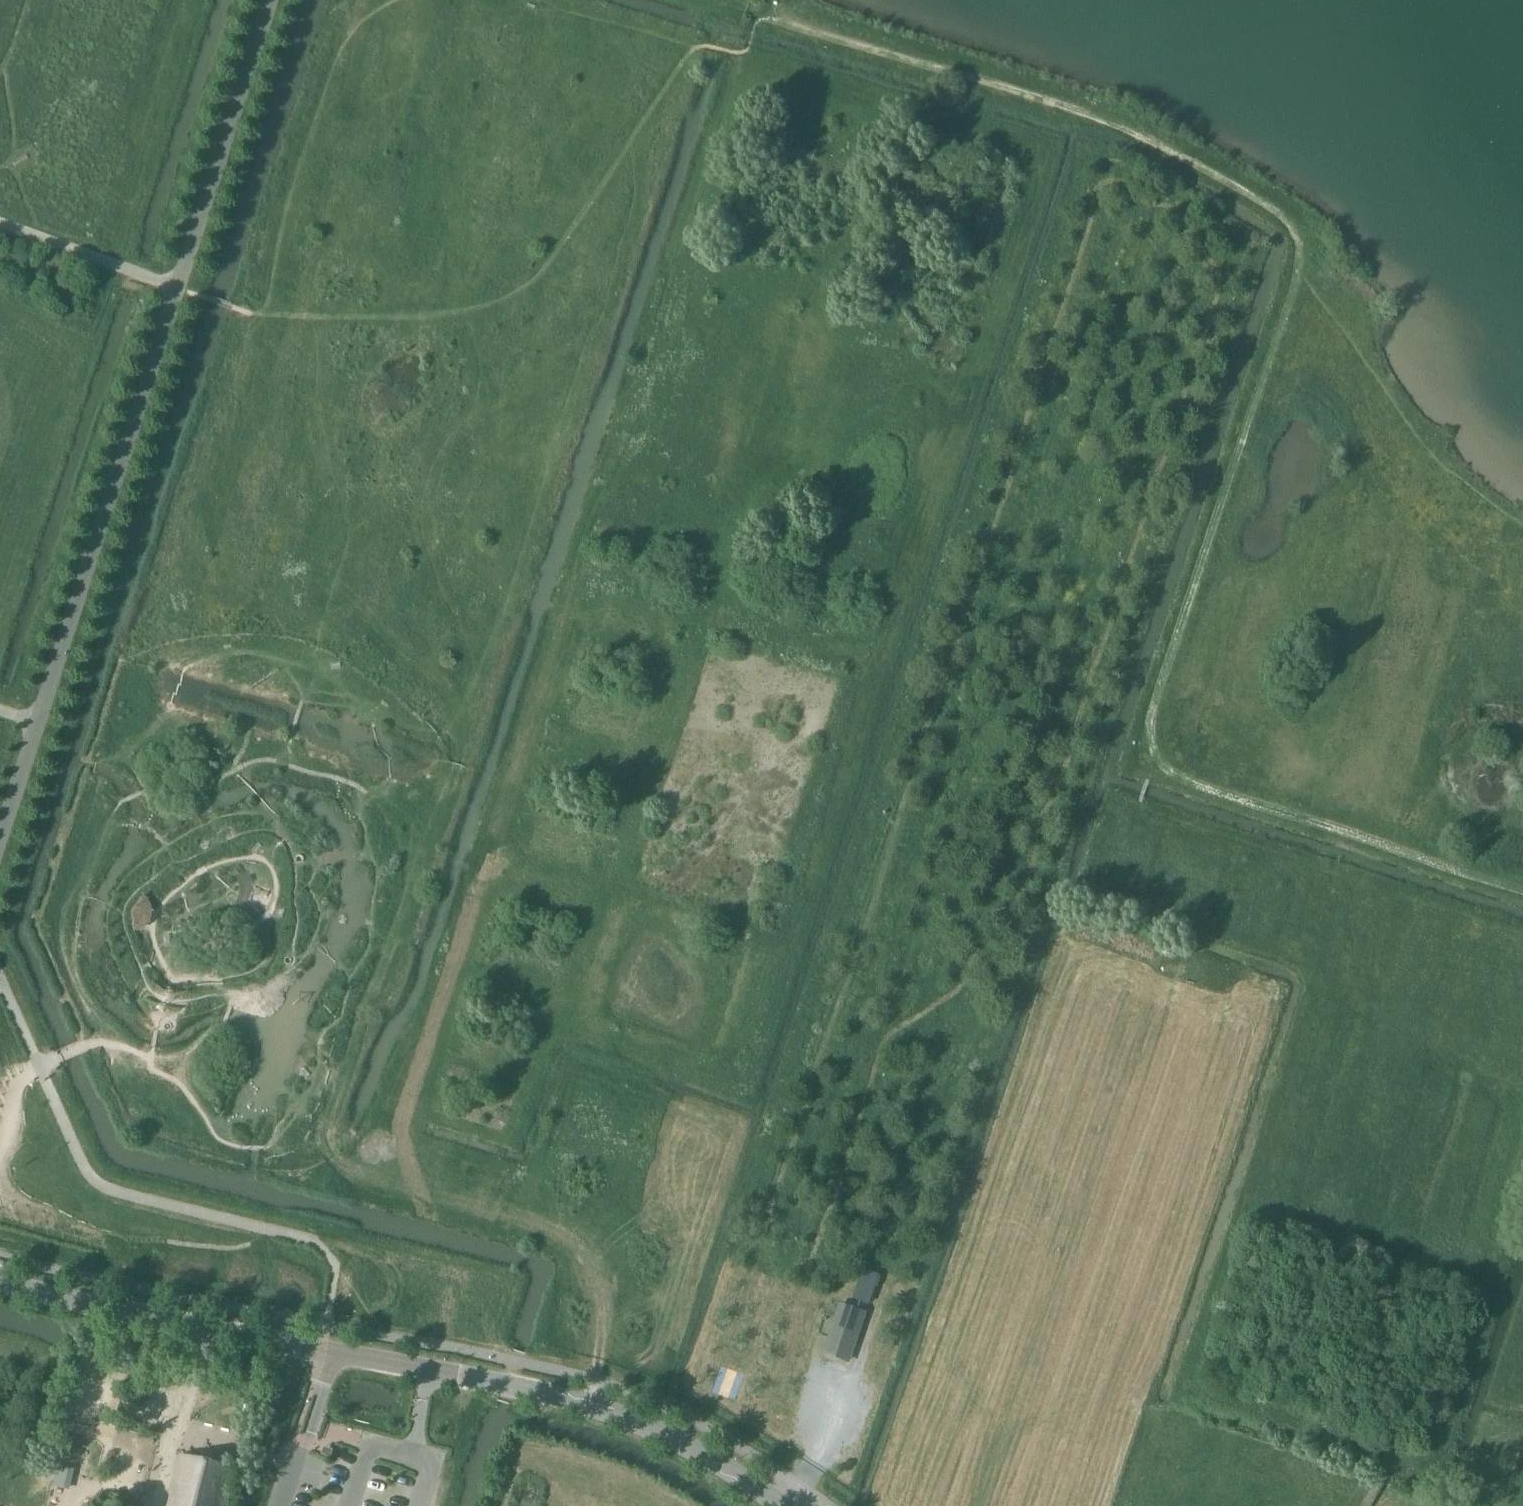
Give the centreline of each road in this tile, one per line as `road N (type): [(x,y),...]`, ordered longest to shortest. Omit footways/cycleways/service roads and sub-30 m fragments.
road 1 (track): [(744,8),(1125,127),(1286,219),(1305,258),(1147,744),(1164,764),(1522,891)]
road 2 (tertiary): [(782,1505),(706,1458),(551,1394),(0,1280)]

